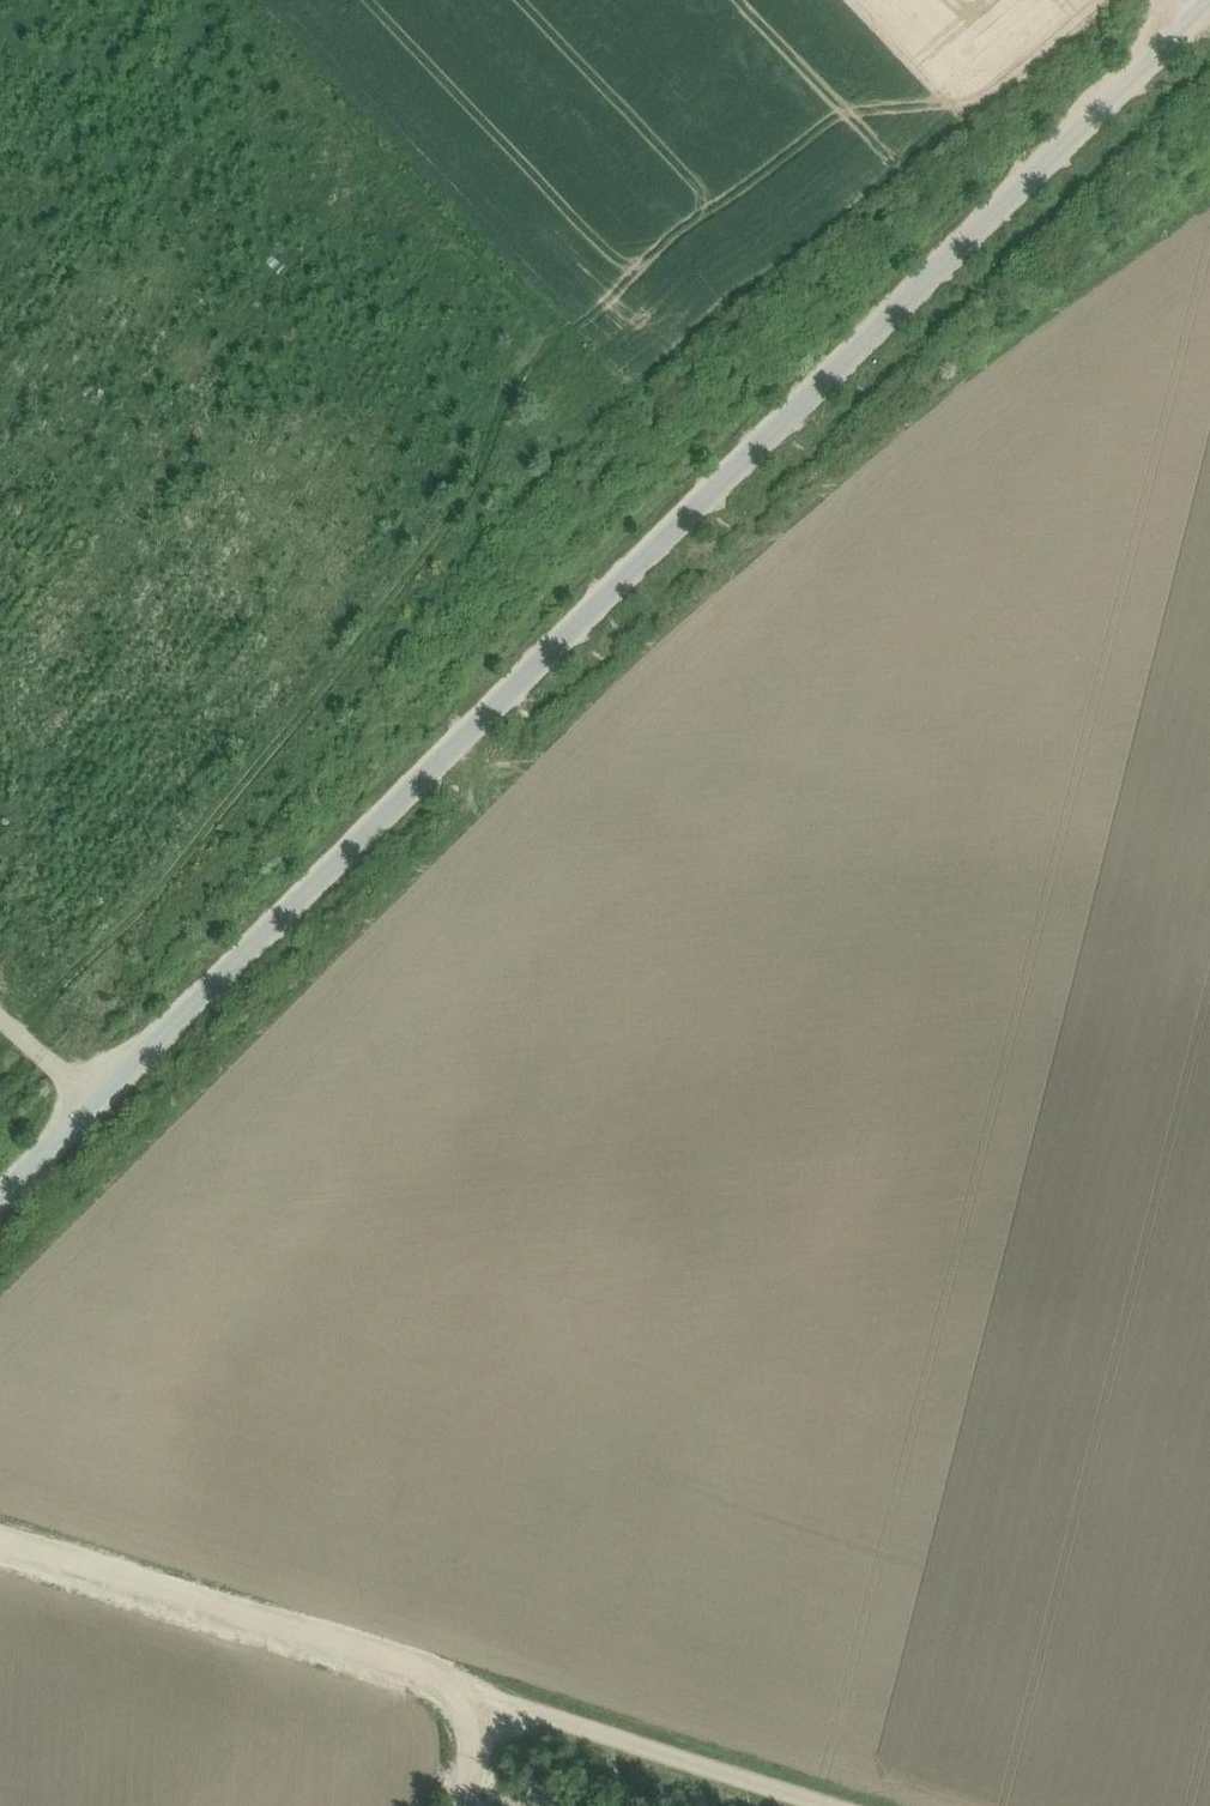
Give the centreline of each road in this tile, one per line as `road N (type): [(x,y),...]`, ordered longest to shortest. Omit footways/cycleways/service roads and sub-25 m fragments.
road 1 (track): [(1209,10),(0,1214)]
road 2 (track): [(0,1556),(512,1703)]
road 3 (track): [(512,1703),(834,1805)]

